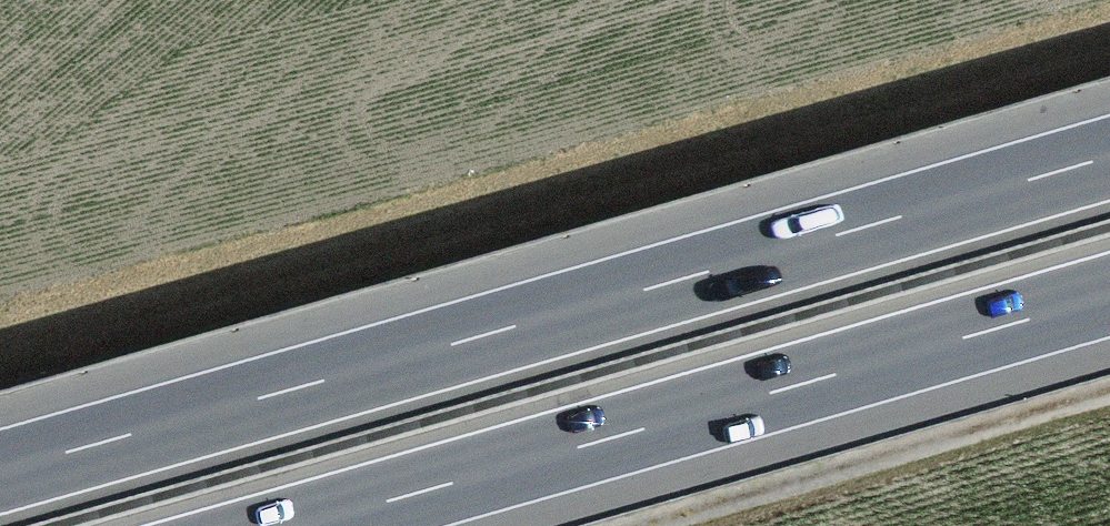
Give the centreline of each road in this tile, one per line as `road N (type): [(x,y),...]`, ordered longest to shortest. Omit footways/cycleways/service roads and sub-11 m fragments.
road 1 (motorway): [(1109,156),(0,470)]
road 2 (motorway): [(293,525),(1109,295)]
road 3 (track): [(1109,389),(633,525)]

